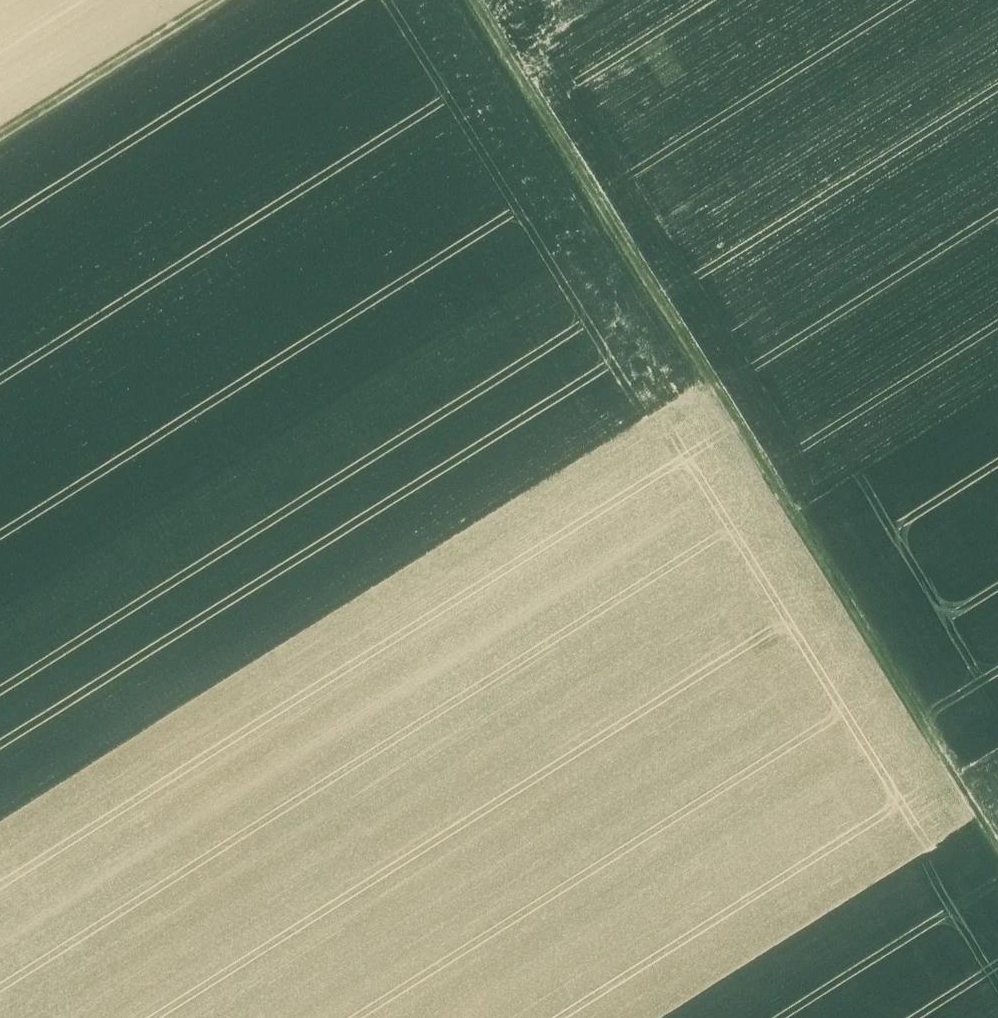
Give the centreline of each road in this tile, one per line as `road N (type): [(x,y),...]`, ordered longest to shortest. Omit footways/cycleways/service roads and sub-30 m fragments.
road 1 (track): [(997,848),(472,0)]
road 2 (track): [(215,0),(0,136)]

